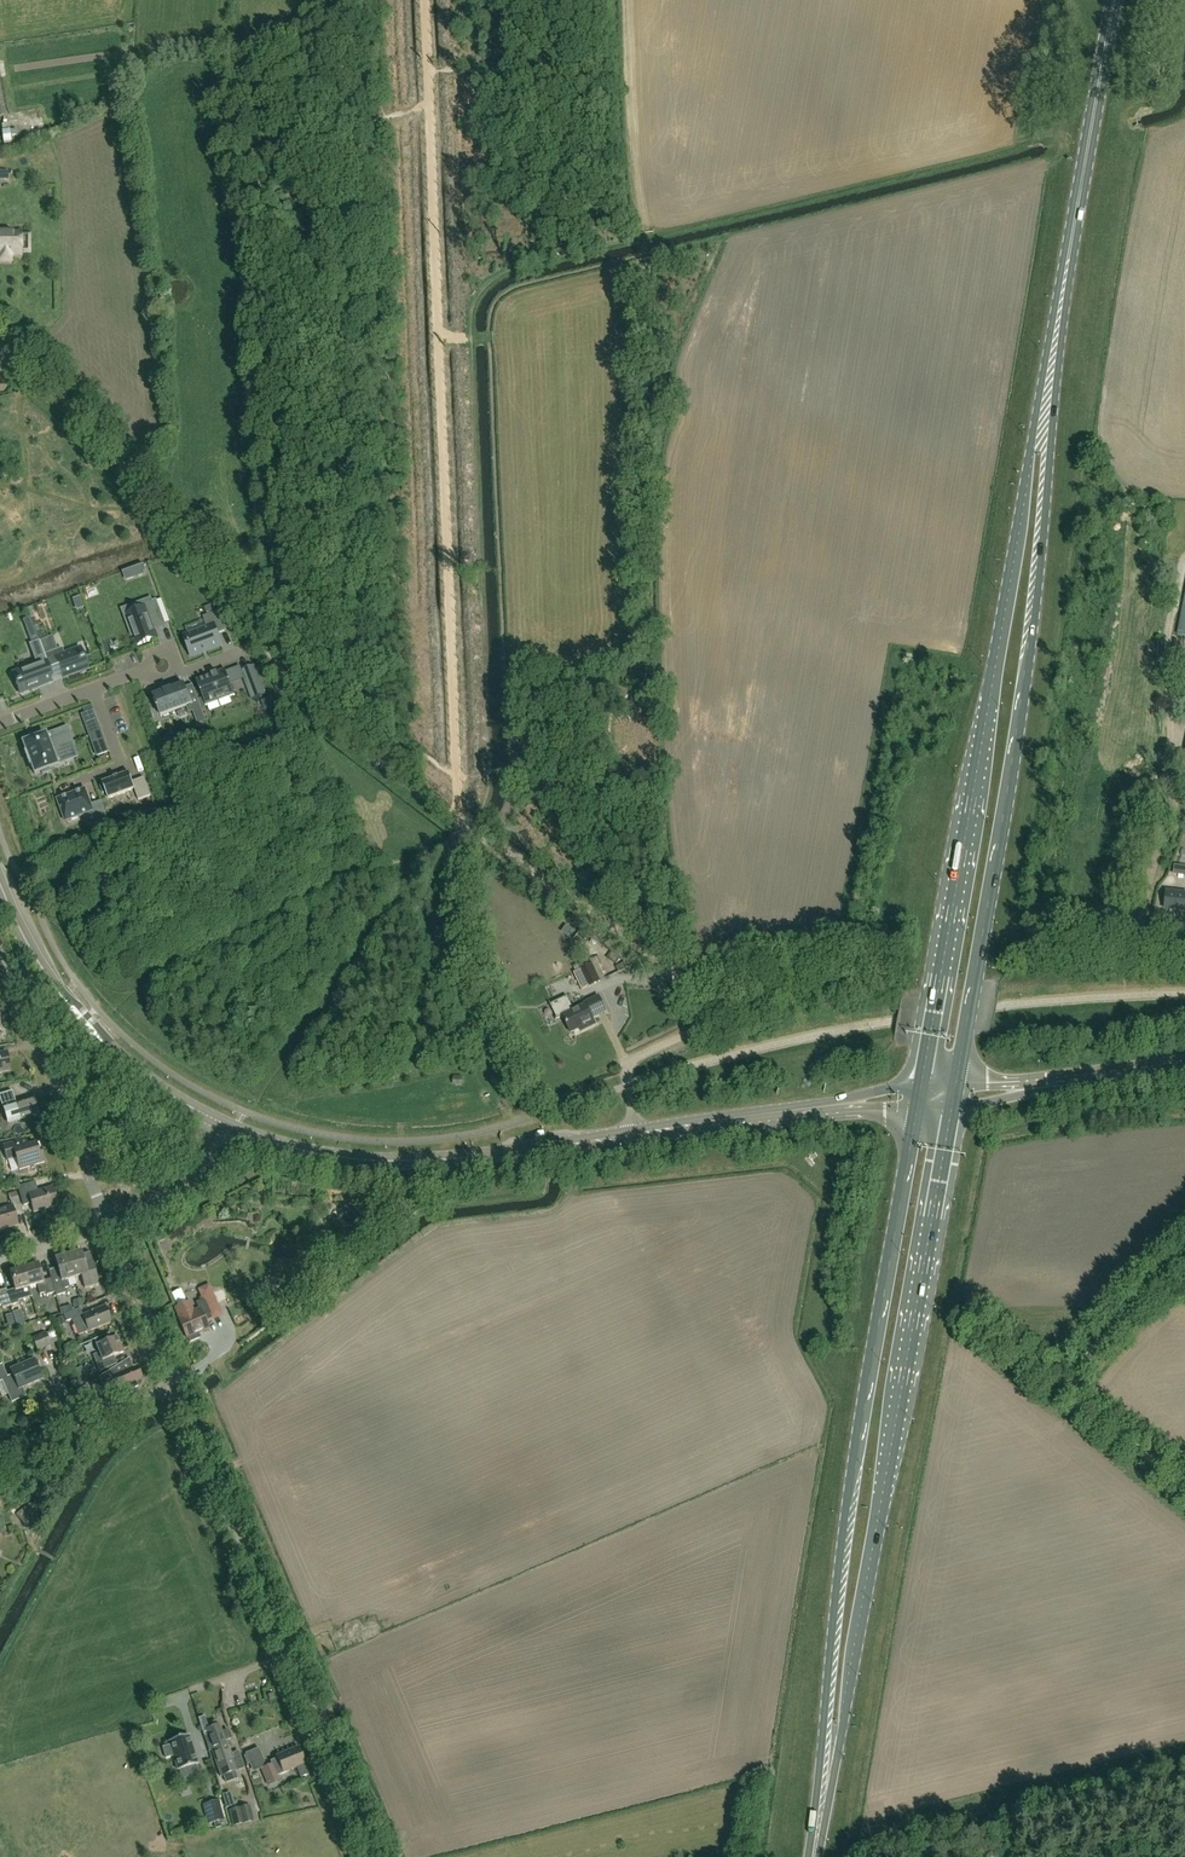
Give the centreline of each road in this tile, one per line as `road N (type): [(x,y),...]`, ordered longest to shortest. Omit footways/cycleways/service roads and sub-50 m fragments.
road 1 (track): [(0,349),(124,467),(292,686),(338,731),(714,1003)]
road 2 (track): [(455,819),(426,0)]
road 3 (primary): [(1059,314),(919,1100)]
road 4 (primary): [(954,1095),(1029,674),(1059,314)]
road 5 (primary): [(815,1856),(954,1095)]
road 6 (primary): [(919,1100),(845,1518),(814,1856)]
road 7 (unclassified): [(373,1856),(174,1383)]
road 8 (tertiary): [(633,1136),(394,1162),(312,1155),(235,1129)]
road 9 (tertiary): [(235,1129),(122,1063),(76,1019),(36,962),(0,883)]
road 10 (primary): [(1059,314),(1114,0)]
road 11 (unclassified): [(1184,1485),(1083,1408),(1077,1385),(1094,1349),(1184,1259)]
road 12 (unclassified): [(954,1095),(1184,1067)]
road 13 (tertiary): [(700,1127),(919,1100)]
road 14 (unclassified): [(0,1475),(52,1454),(174,1383)]
road 15 (unclassified): [(633,1136),(627,1070),(700,1029),(712,1017),(715,993)]
road 16 (unclassified): [(174,1383),(107,1220)]
road 17 (unclassified): [(107,1220),(184,1184),(235,1129)]
road 18 (residential): [(58,790),(121,765),(93,689)]

